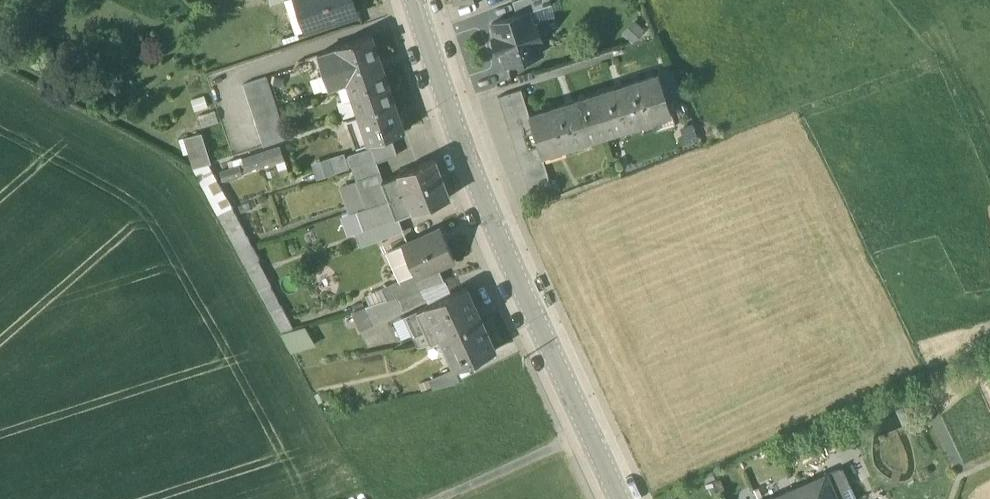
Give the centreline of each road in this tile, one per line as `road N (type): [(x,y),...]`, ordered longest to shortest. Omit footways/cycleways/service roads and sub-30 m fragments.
road 1 (tertiary): [(415,0),(518,274),(625,498)]

